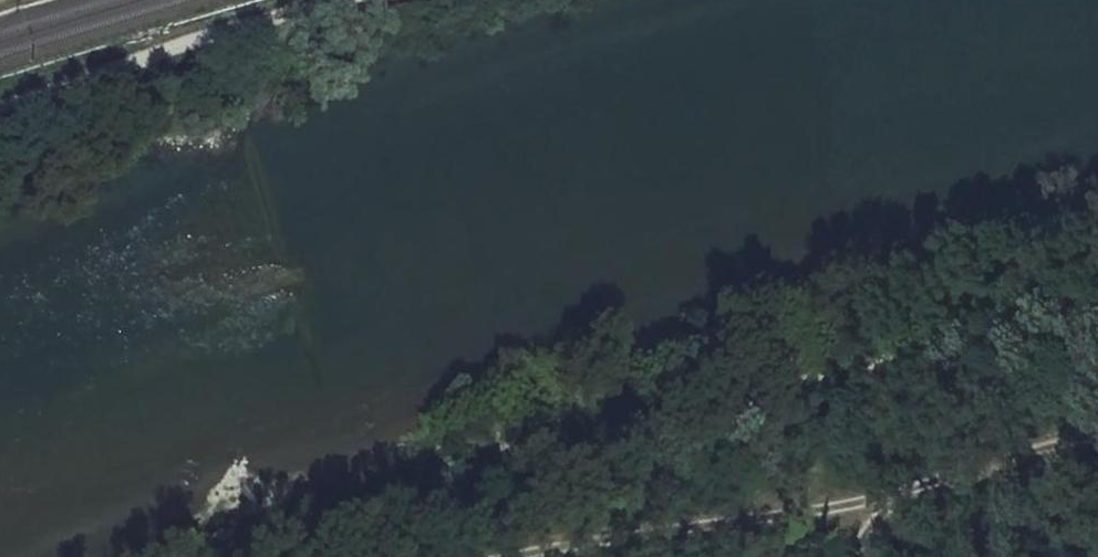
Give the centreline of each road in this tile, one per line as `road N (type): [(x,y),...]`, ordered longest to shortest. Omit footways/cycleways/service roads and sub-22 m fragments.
road 1 (track): [(580,556),(873,504),(1097,440)]
road 2 (track): [(0,104),(344,0)]

